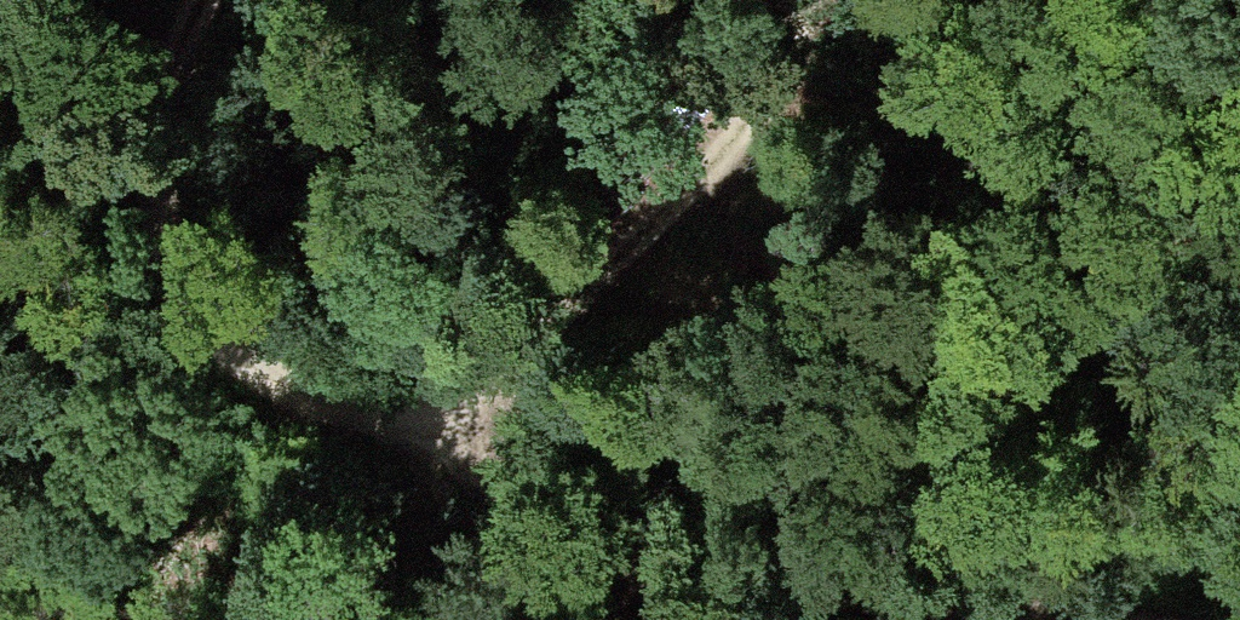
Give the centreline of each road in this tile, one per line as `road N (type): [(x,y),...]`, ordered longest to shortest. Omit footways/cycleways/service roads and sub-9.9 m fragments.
road 1 (track): [(190,0),(158,91),(147,162),(156,248),(178,301),(261,383),(375,412),(435,410),(501,383),(576,340),(668,261),(743,173),(786,84),(800,0)]
road 2 (track): [(1019,619),(564,553),(511,520),(435,410)]

